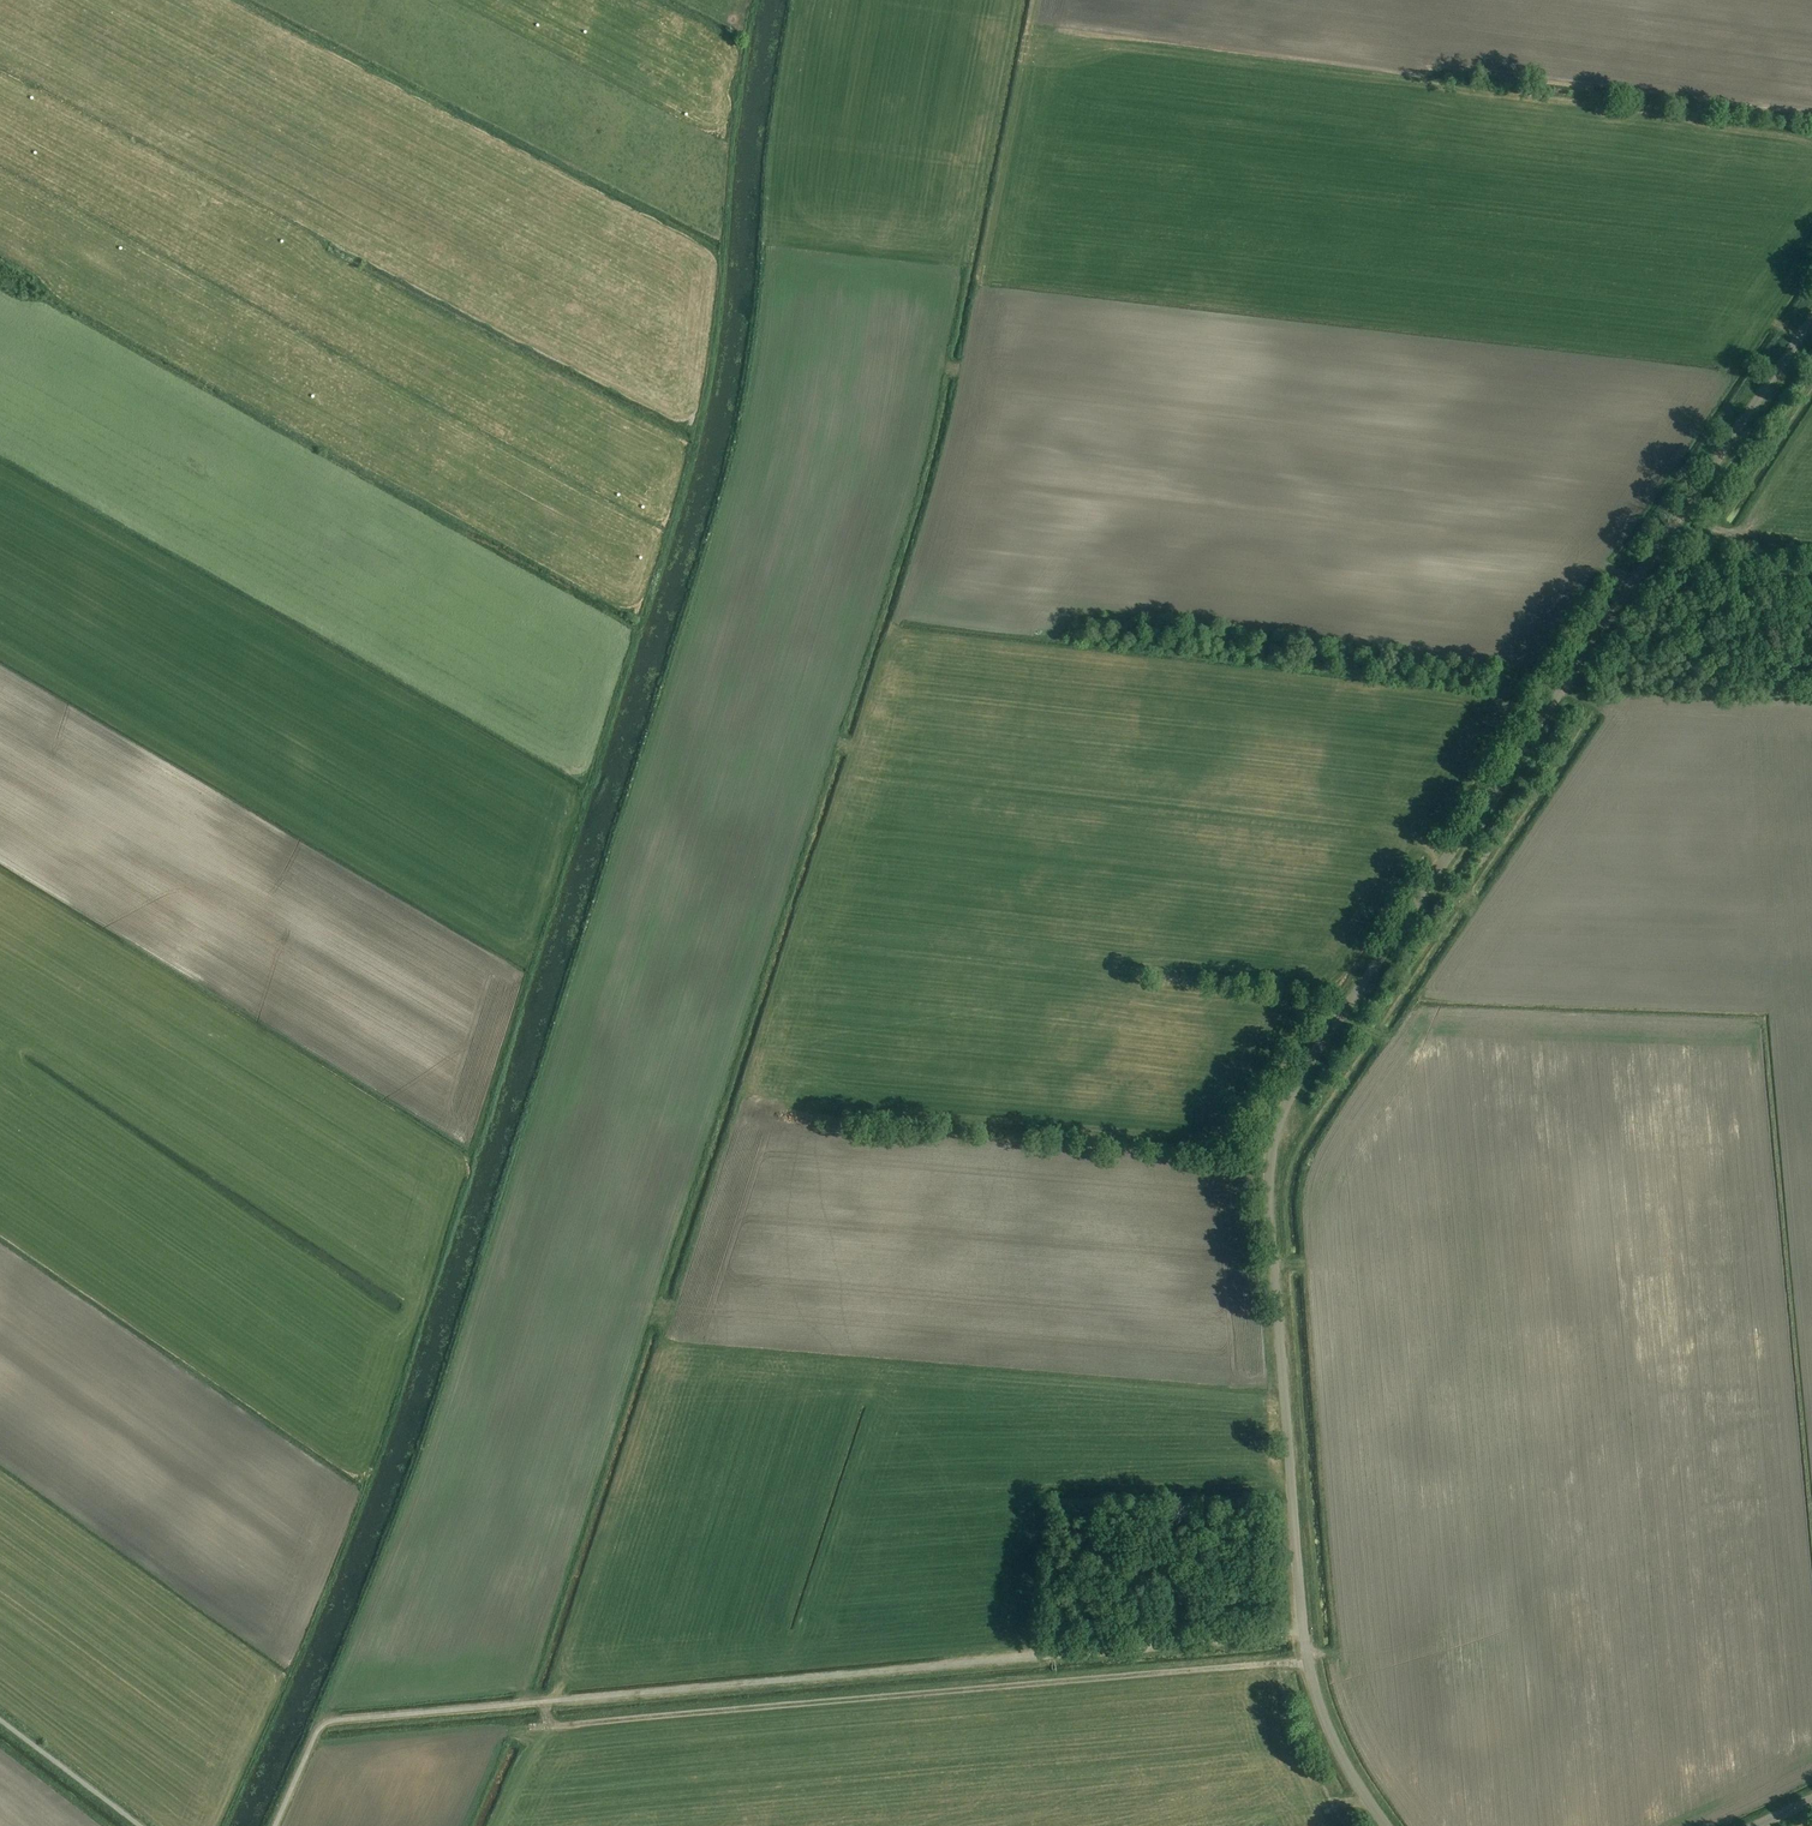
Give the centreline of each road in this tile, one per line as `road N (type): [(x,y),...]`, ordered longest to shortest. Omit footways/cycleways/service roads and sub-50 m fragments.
road 1 (unclassified): [(1389,1825),(1330,1732),(1307,1662),(1269,1179),(1275,1139),(1300,1080),(1811,319)]
road 2 (track): [(548,1727),(1307,1662)]
road 3 (track): [(1811,577),(1669,569),(1649,560)]

